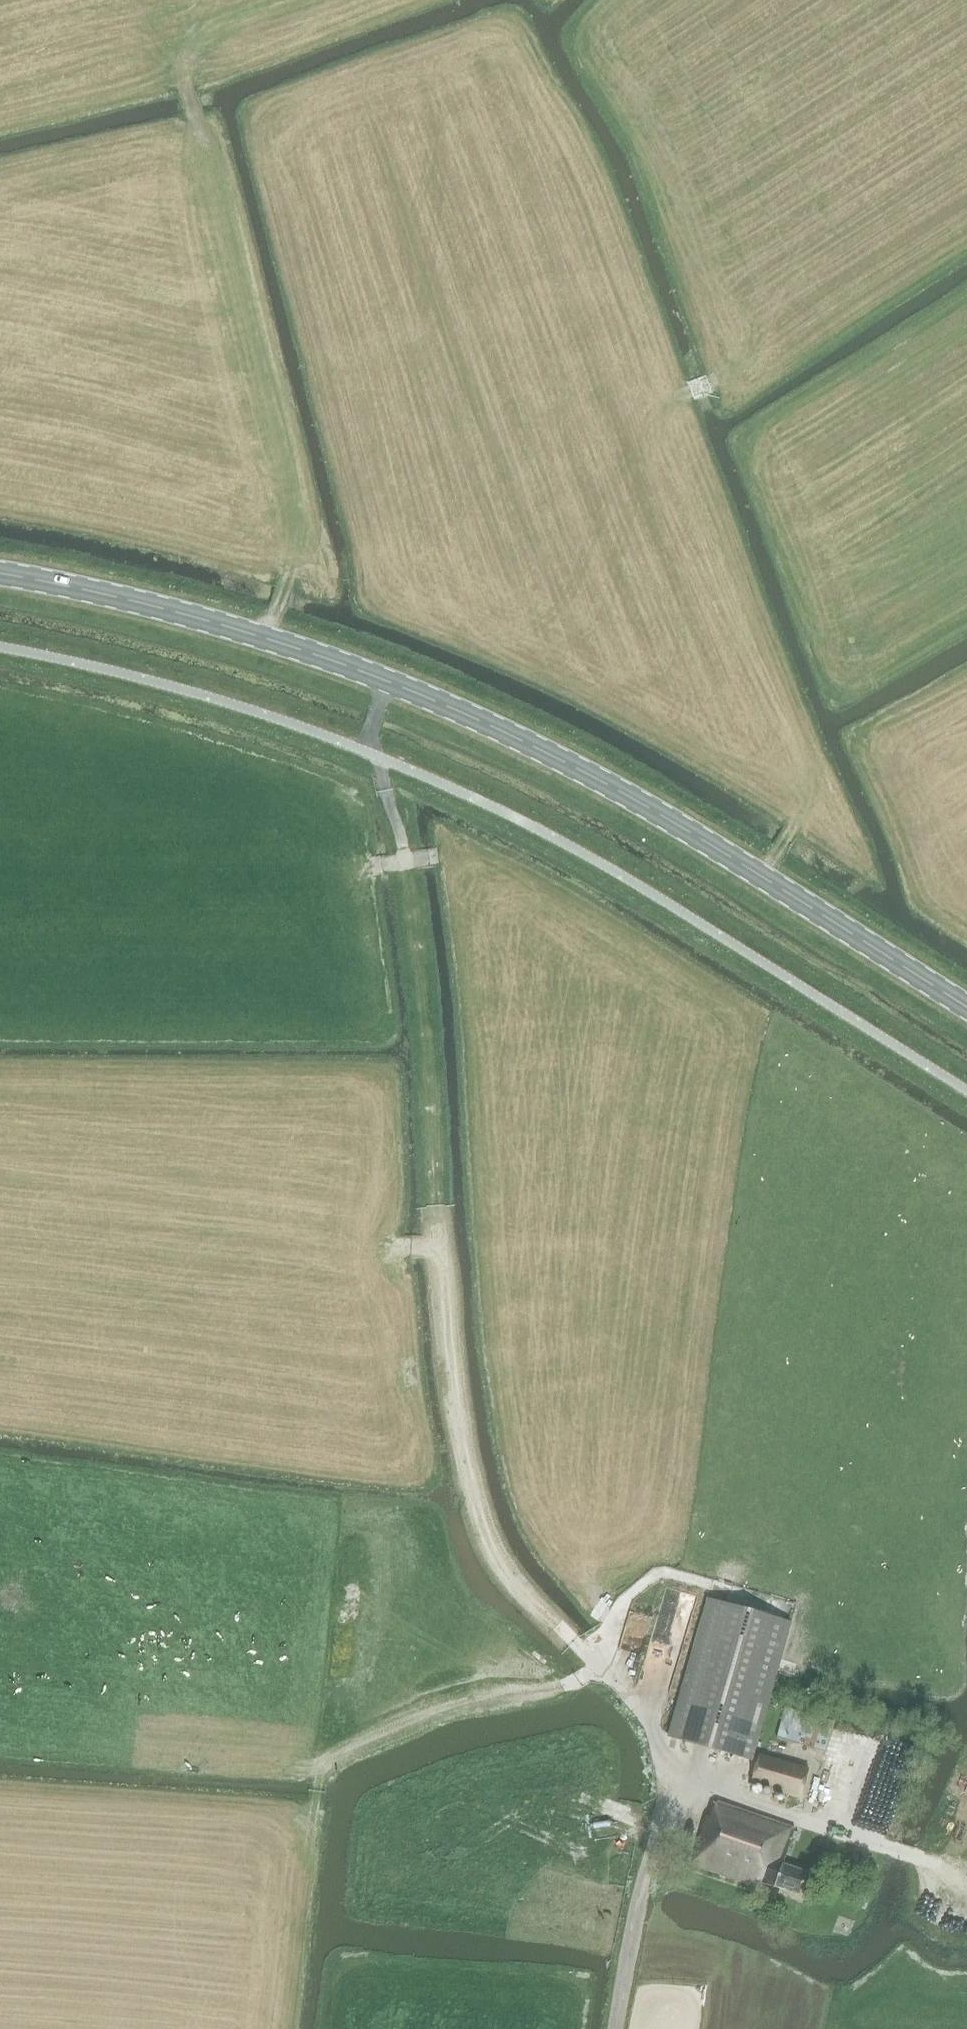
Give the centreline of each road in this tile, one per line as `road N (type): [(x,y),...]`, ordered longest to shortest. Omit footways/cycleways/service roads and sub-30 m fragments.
road 1 (primary): [(966,1007),(715,847),(470,716),(268,639),(0,575)]
road 2 (track): [(604,1669),(497,1566),(466,1488),(405,861),(370,735),(387,680)]
road 3 (track): [(604,1669),(547,1692),(464,1709),(312,1768)]
road 4 (unclassified): [(615,2028),(635,1909),(660,1835),(658,1747)]
road 5 (track): [(203,150),(184,83),(186,53),(225,17)]

